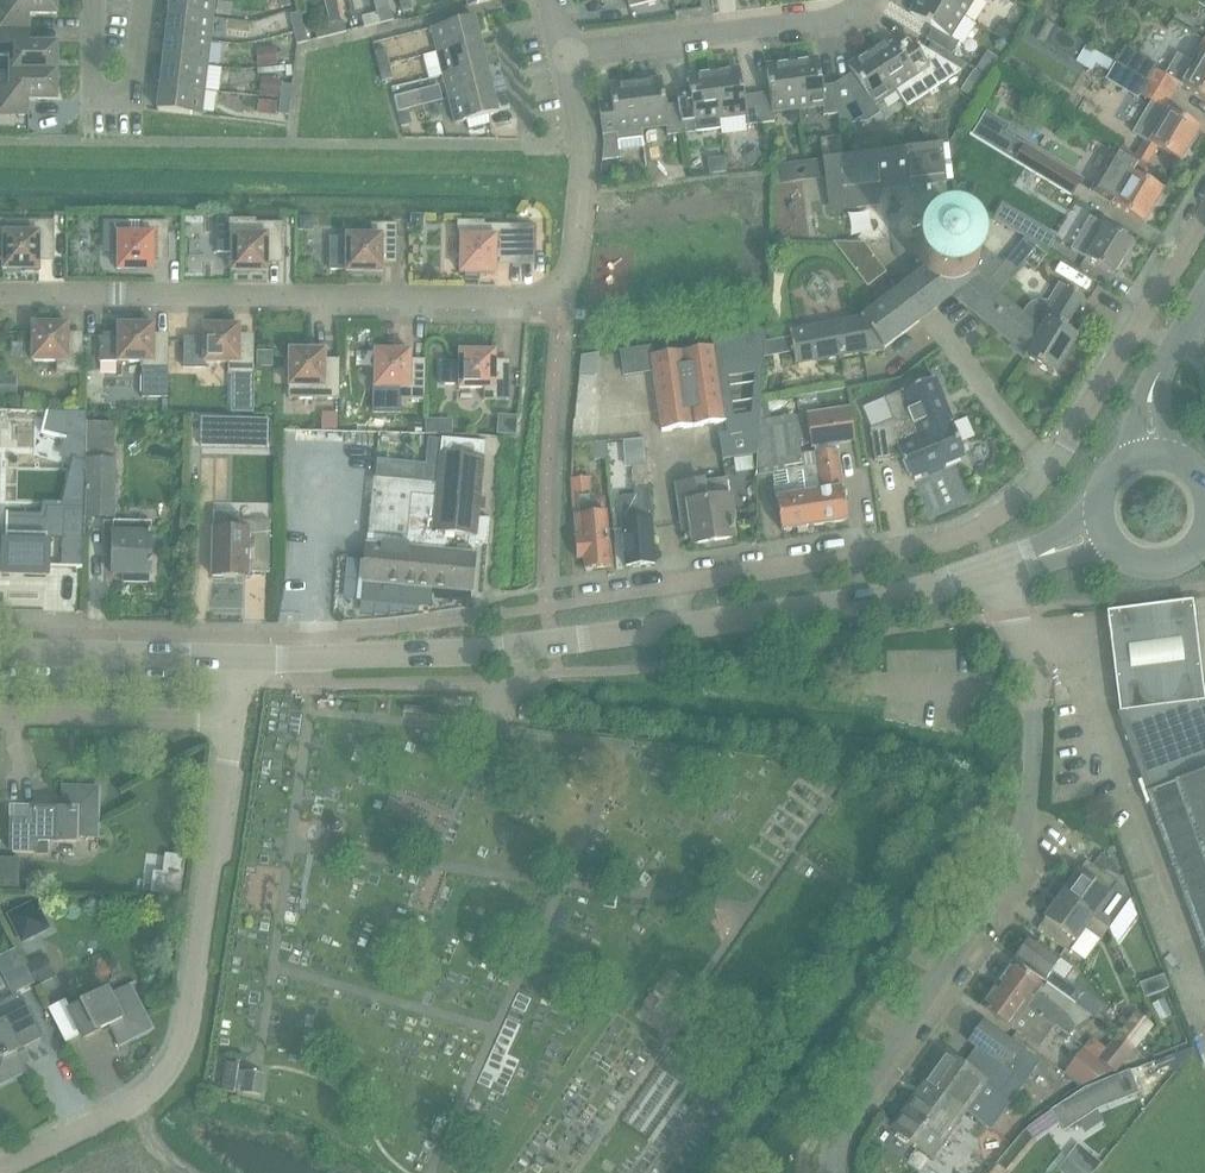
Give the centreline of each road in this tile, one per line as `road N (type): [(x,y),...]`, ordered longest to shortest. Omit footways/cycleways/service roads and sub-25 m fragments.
road 1 (residential): [(560,55),(584,148),(570,264),(546,294),(0,296)]
road 2 (residential): [(1204,216),(1056,461),(979,530),(944,544),(676,584)]
road 3 (residential): [(834,1172),(849,1116),(1024,830),(1035,705),(1014,615)]
road 4 (residential): [(235,716),(181,1051),(142,1099),(1,1172)]
road 5 (tertiary): [(683,626),(446,655),(237,659)]
road 6 (tertiary): [(996,575),(683,626)]
road 7 (residential): [(560,55),(820,21),(865,0)]
road 8 (residential): [(94,0),(90,99),(122,100),(134,89),(146,0)]
road 9 (tertiary): [(237,659),(0,654)]
road 10 (residential): [(0,714),(235,716)]
road 11 (residential): [(1154,453),(1156,383),(1204,298)]
road 12 (tertiary): [(1102,535),(1124,562),(1158,570),(1191,559),(1204,543)]

